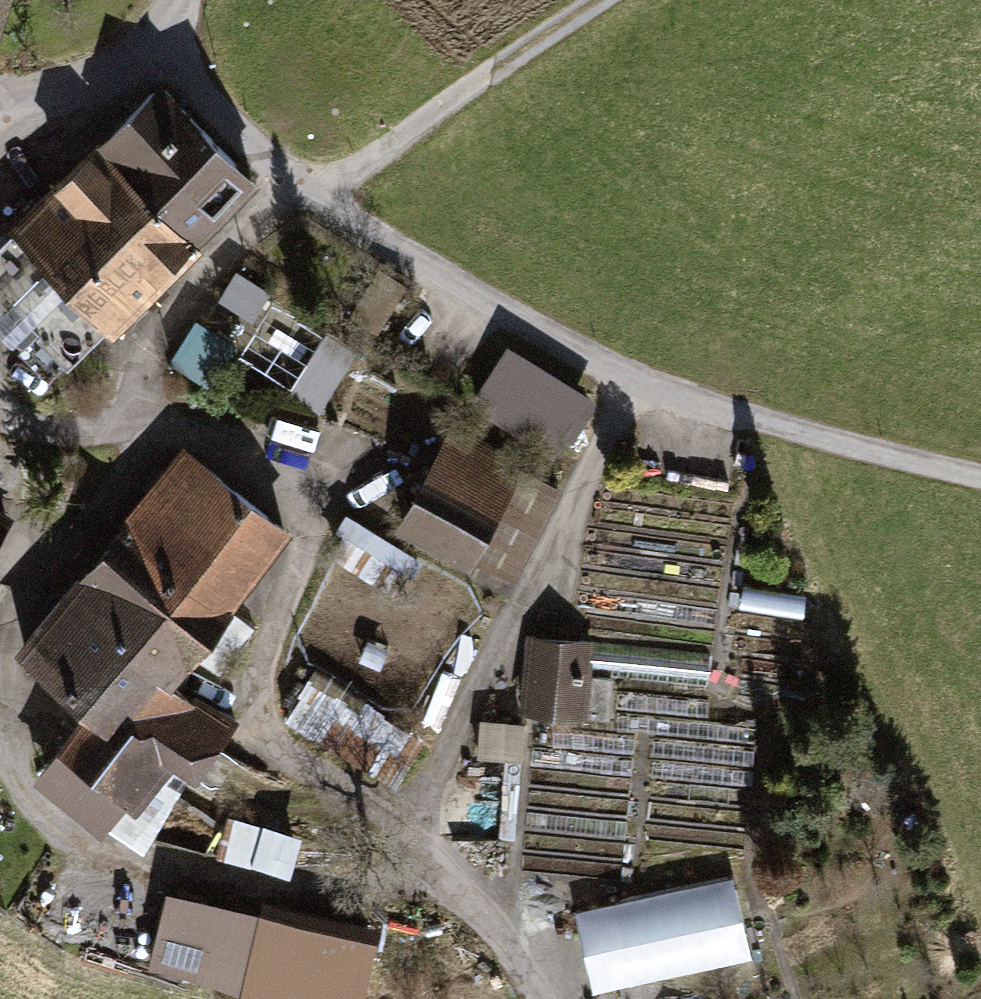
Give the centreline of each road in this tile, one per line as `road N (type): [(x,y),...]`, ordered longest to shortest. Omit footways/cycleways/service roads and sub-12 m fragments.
road 1 (unclassified): [(160,48),(309,193),(647,387),(720,416),(980,475)]
road 2 (track): [(309,193),(600,0)]
road 3 (unclassified): [(0,99),(30,100),(160,48)]

